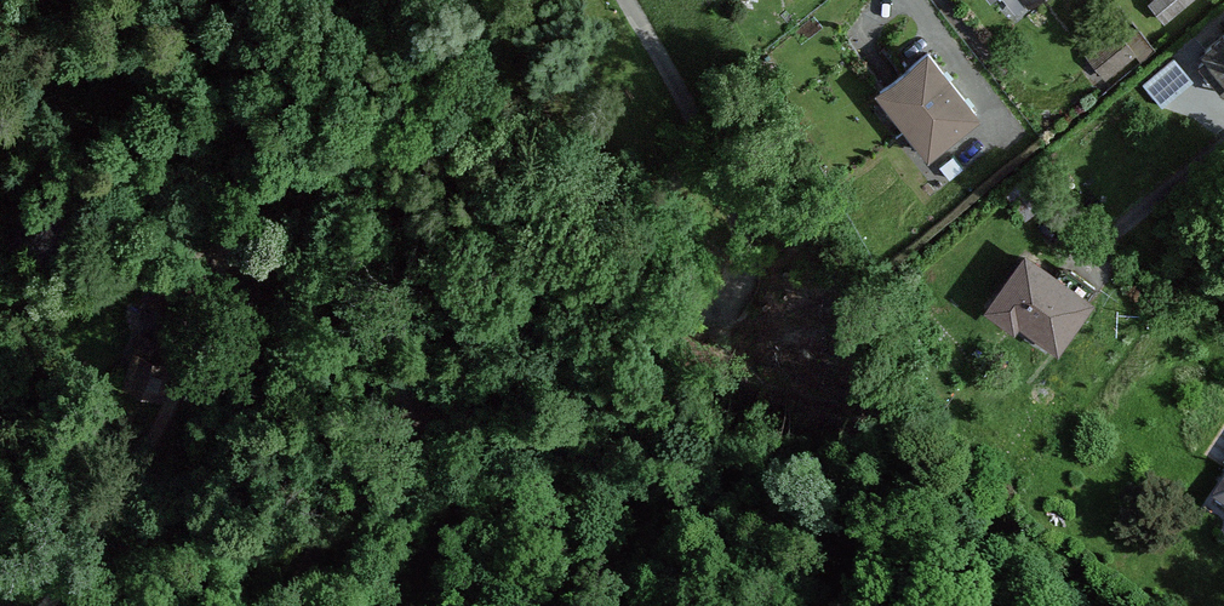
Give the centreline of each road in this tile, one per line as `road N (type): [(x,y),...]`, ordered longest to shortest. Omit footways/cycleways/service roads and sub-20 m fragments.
road 1 (track): [(249,204),(410,395),(284,605)]
road 2 (track): [(249,204),(163,412),(47,605)]
road 3 (track): [(410,395),(629,605)]

